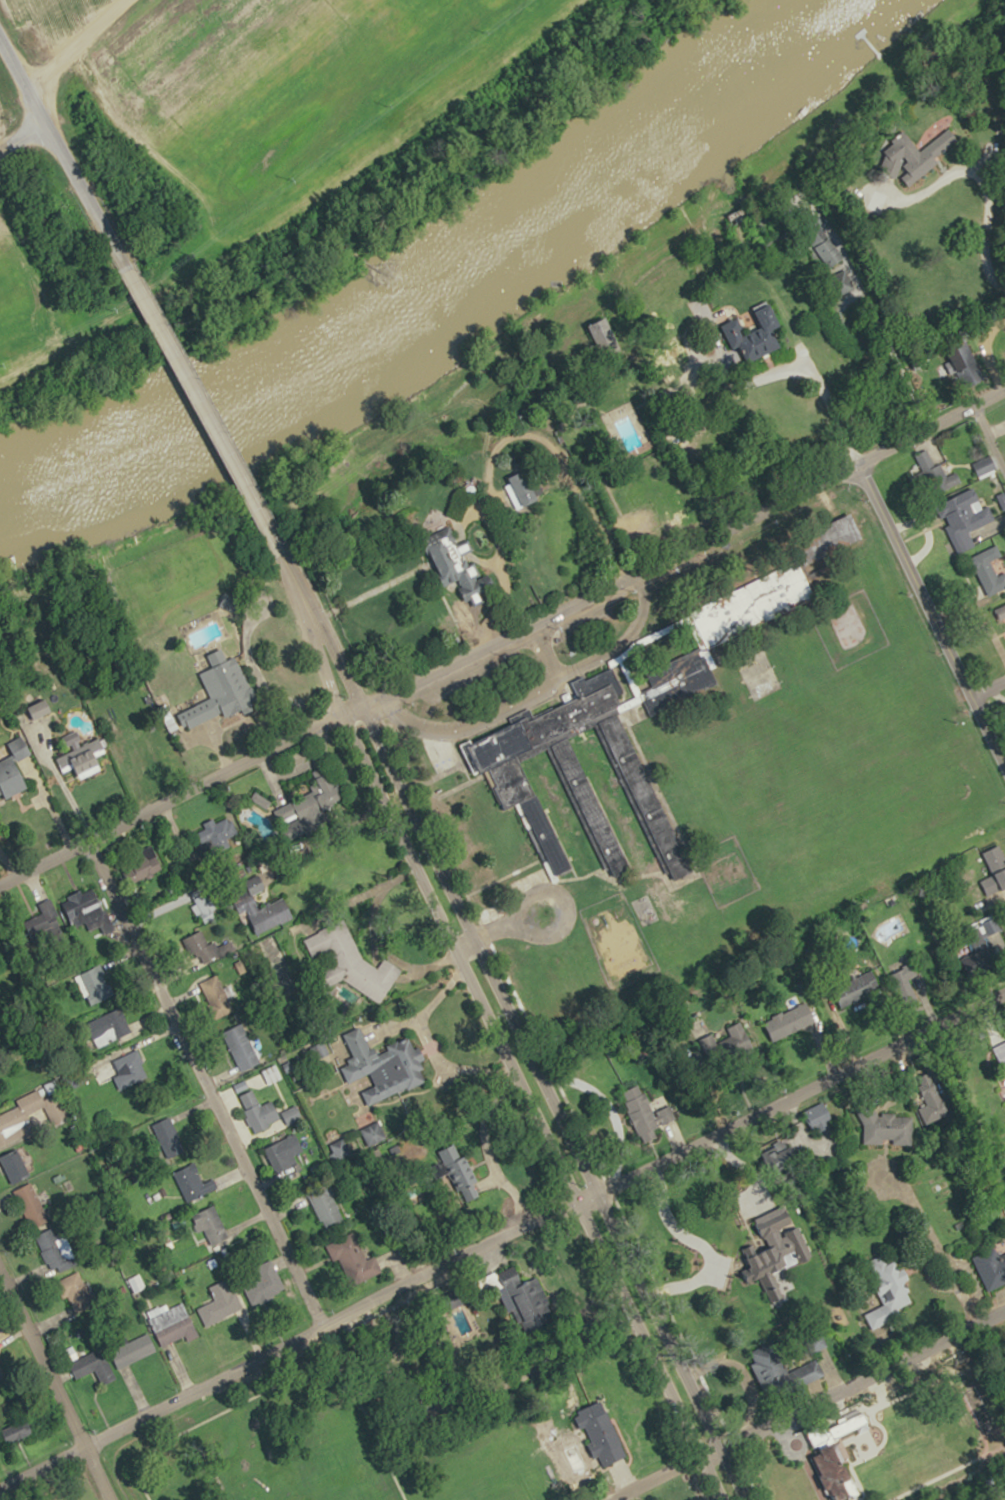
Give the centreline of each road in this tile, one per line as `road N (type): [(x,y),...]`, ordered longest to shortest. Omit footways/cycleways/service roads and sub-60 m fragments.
road 1 (tertiary): [(735,1499),(281,552)]
road 2 (residential): [(0,1486),(585,1186)]
road 3 (residential): [(354,705),(849,456)]
road 4 (residential): [(87,843),(324,1326)]
road 5 (residential): [(585,1186),(1004,982)]
road 6 (residential): [(0,886),(354,705)]
road 7 (residential): [(1004,773),(849,456)]
road 8 (tertiary): [(281,552),(228,437),(127,263)]
road 9 (residential): [(709,1446),(1004,1304)]
road 10 (residential): [(374,695),(405,721),(453,732),(551,688),(555,675),(529,616)]
road 11 (tertiary): [(127,263),(0,37)]
road 12 (residential): [(110,1499),(0,1274)]
road 13 (residential): [(849,456),(1004,372)]
road 14 (residential): [(555,675),(619,646),(622,611),(603,579)]
road 15 (residential): [(32,95),(124,0)]
road 16 (residential): [(596,1499),(709,1446)]

